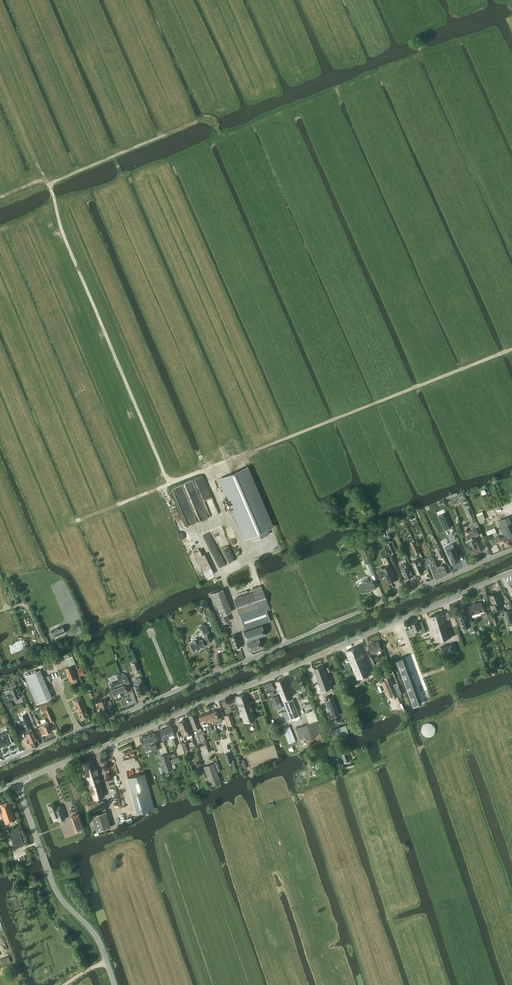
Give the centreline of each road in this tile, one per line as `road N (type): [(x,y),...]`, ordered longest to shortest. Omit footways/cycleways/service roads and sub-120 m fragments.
road 1 (unclassified): [(0,764),(511,549)]
road 2 (tertiary): [(16,784),(511,571)]
road 3 (track): [(48,185),(203,119),(228,134),(479,35)]
road 4 (track): [(228,589),(169,484),(48,185)]
road 5 (unclassified): [(114,984),(94,933),(53,885),(16,784)]
road 6 (track): [(77,732),(24,603),(5,608),(0,589)]

